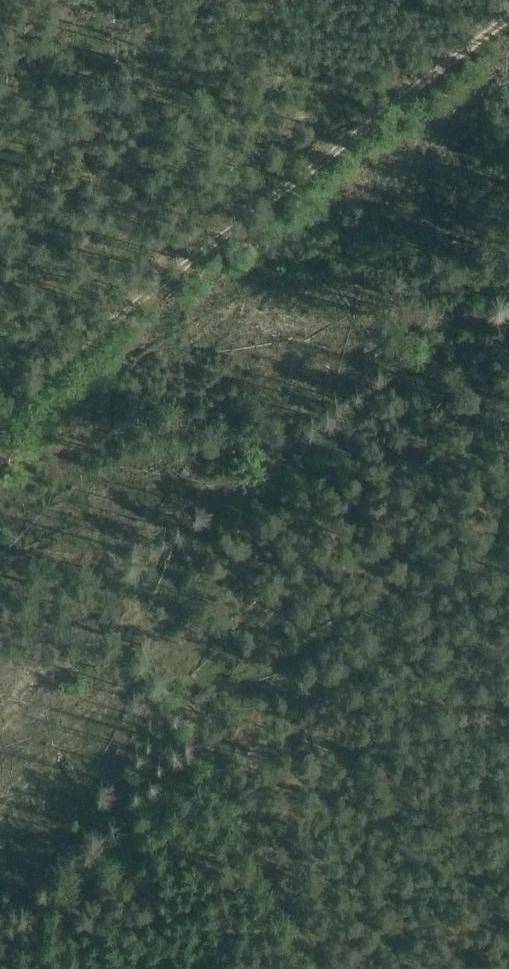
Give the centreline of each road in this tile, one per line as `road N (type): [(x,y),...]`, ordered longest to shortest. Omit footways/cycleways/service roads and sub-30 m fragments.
road 1 (track): [(0,406),(508,17)]

